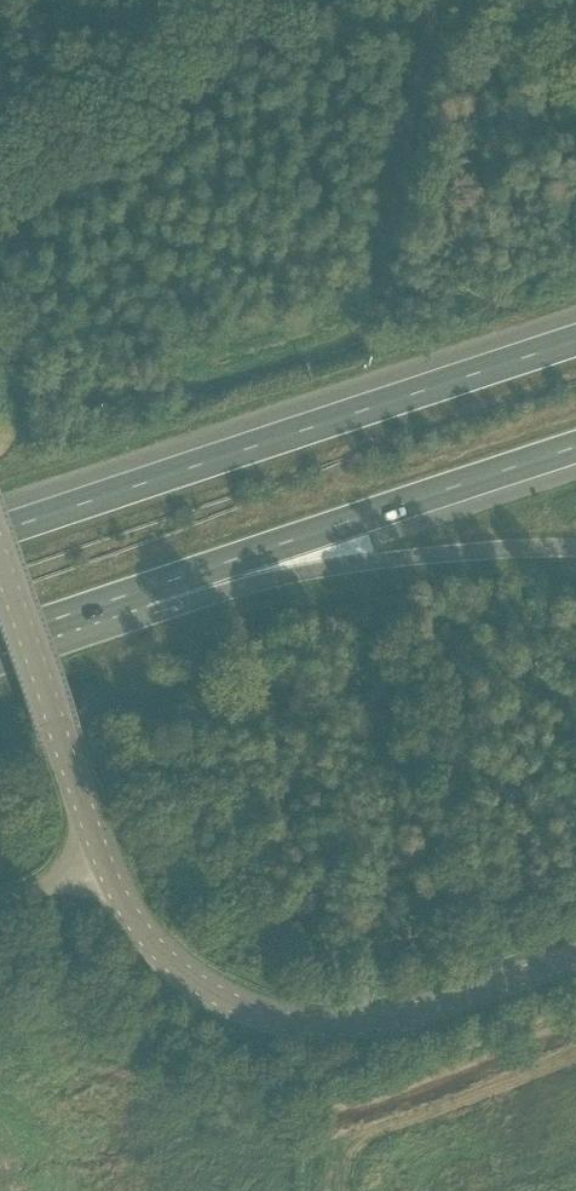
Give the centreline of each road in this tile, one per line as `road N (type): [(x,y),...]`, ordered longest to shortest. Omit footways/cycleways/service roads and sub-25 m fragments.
road 1 (motorway): [(575,346),(0,536)]
road 2 (unclassified): [(575,955),(379,1025),(292,1025),(215,997),(150,947),(106,867)]
road 3 (motorway): [(139,591),(575,447)]
road 4 (motorway): [(139,591),(371,562),(575,552)]
road 5 (unclassified): [(0,569),(106,867)]
road 6 (motorway): [(0,638),(139,591)]

